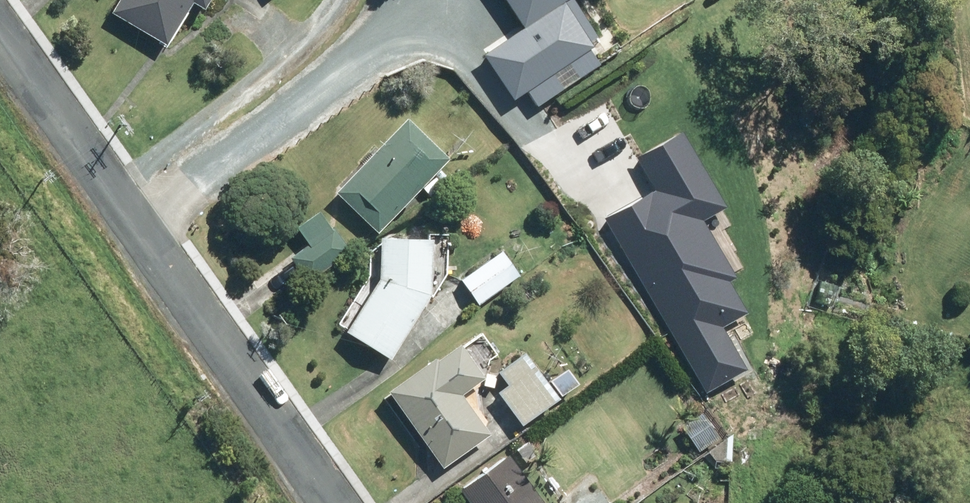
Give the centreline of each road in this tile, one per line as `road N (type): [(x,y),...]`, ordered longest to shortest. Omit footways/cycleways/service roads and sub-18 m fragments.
road 1 (residential): [(0,36),(330,502)]

